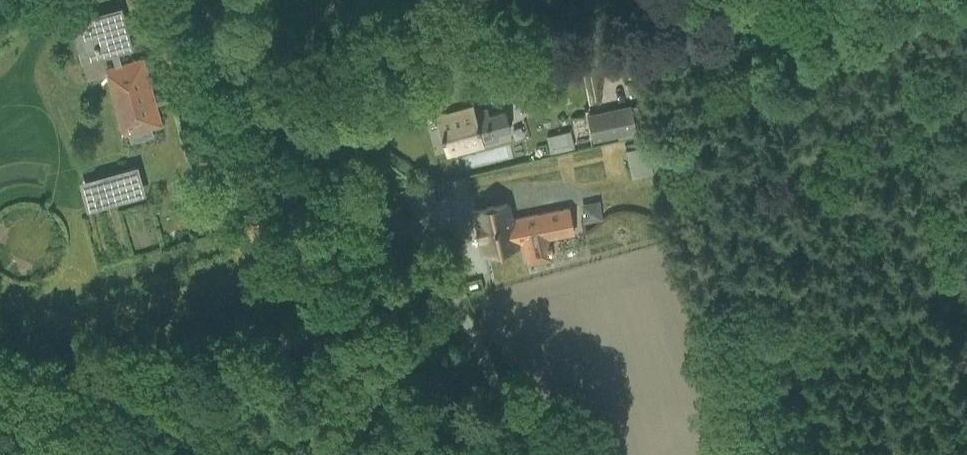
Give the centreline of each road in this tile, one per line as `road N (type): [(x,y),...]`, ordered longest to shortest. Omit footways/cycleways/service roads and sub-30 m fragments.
road 1 (unclassified): [(510,454),(440,278),(290,125),(194,0)]
road 2 (track): [(290,125),(471,71),(784,0)]

